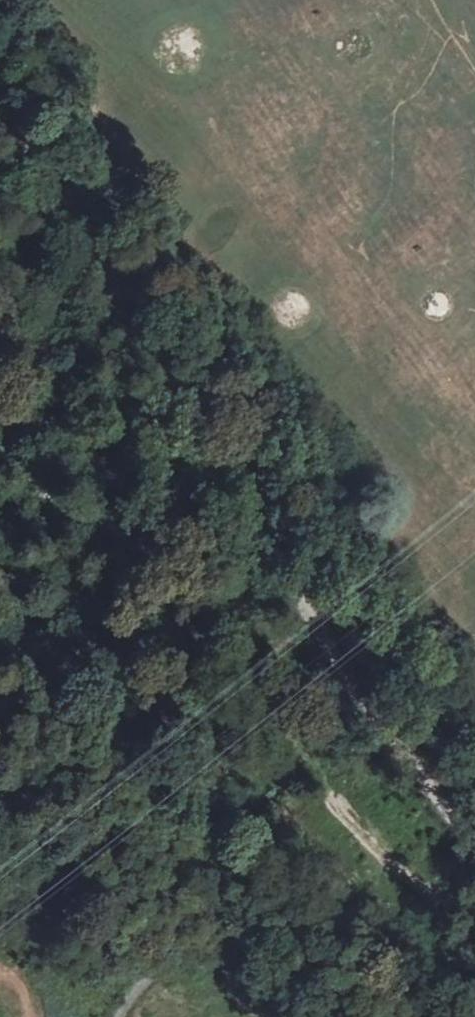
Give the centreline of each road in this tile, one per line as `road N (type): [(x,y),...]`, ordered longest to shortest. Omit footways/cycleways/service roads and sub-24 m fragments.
road 1 (unclassified): [(474,829),(303,606),(218,453),(0,104)]
road 2 (track): [(474,895),(389,854),(198,604),(40,462),(0,401)]

